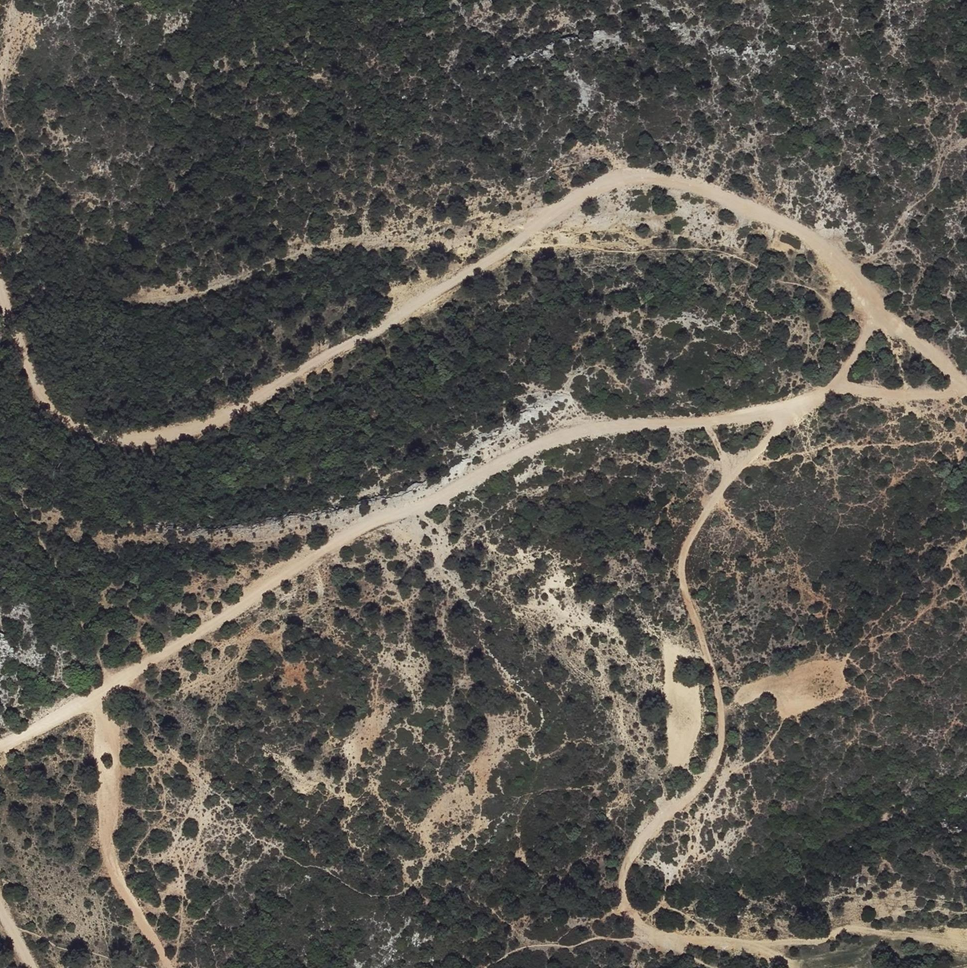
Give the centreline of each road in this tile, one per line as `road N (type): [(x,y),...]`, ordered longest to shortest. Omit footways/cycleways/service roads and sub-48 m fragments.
road 1 (track): [(0,280),(50,404),(82,429),(199,431),(252,410),(311,365),(604,189),(696,183),(797,229),(860,282),(874,316),(833,389)]
road 2 (track): [(0,747),(97,698),(326,551),(559,429),(793,408)]
road 3 (track): [(793,408),(687,544),(680,570),(719,693),(722,730),(706,781),(649,830),(622,873),(631,913),(654,936)]
road 4 (track): [(654,936),(814,943),(869,930),(966,945)]
road 5 (track): [(966,391),(833,389),(793,408)]

